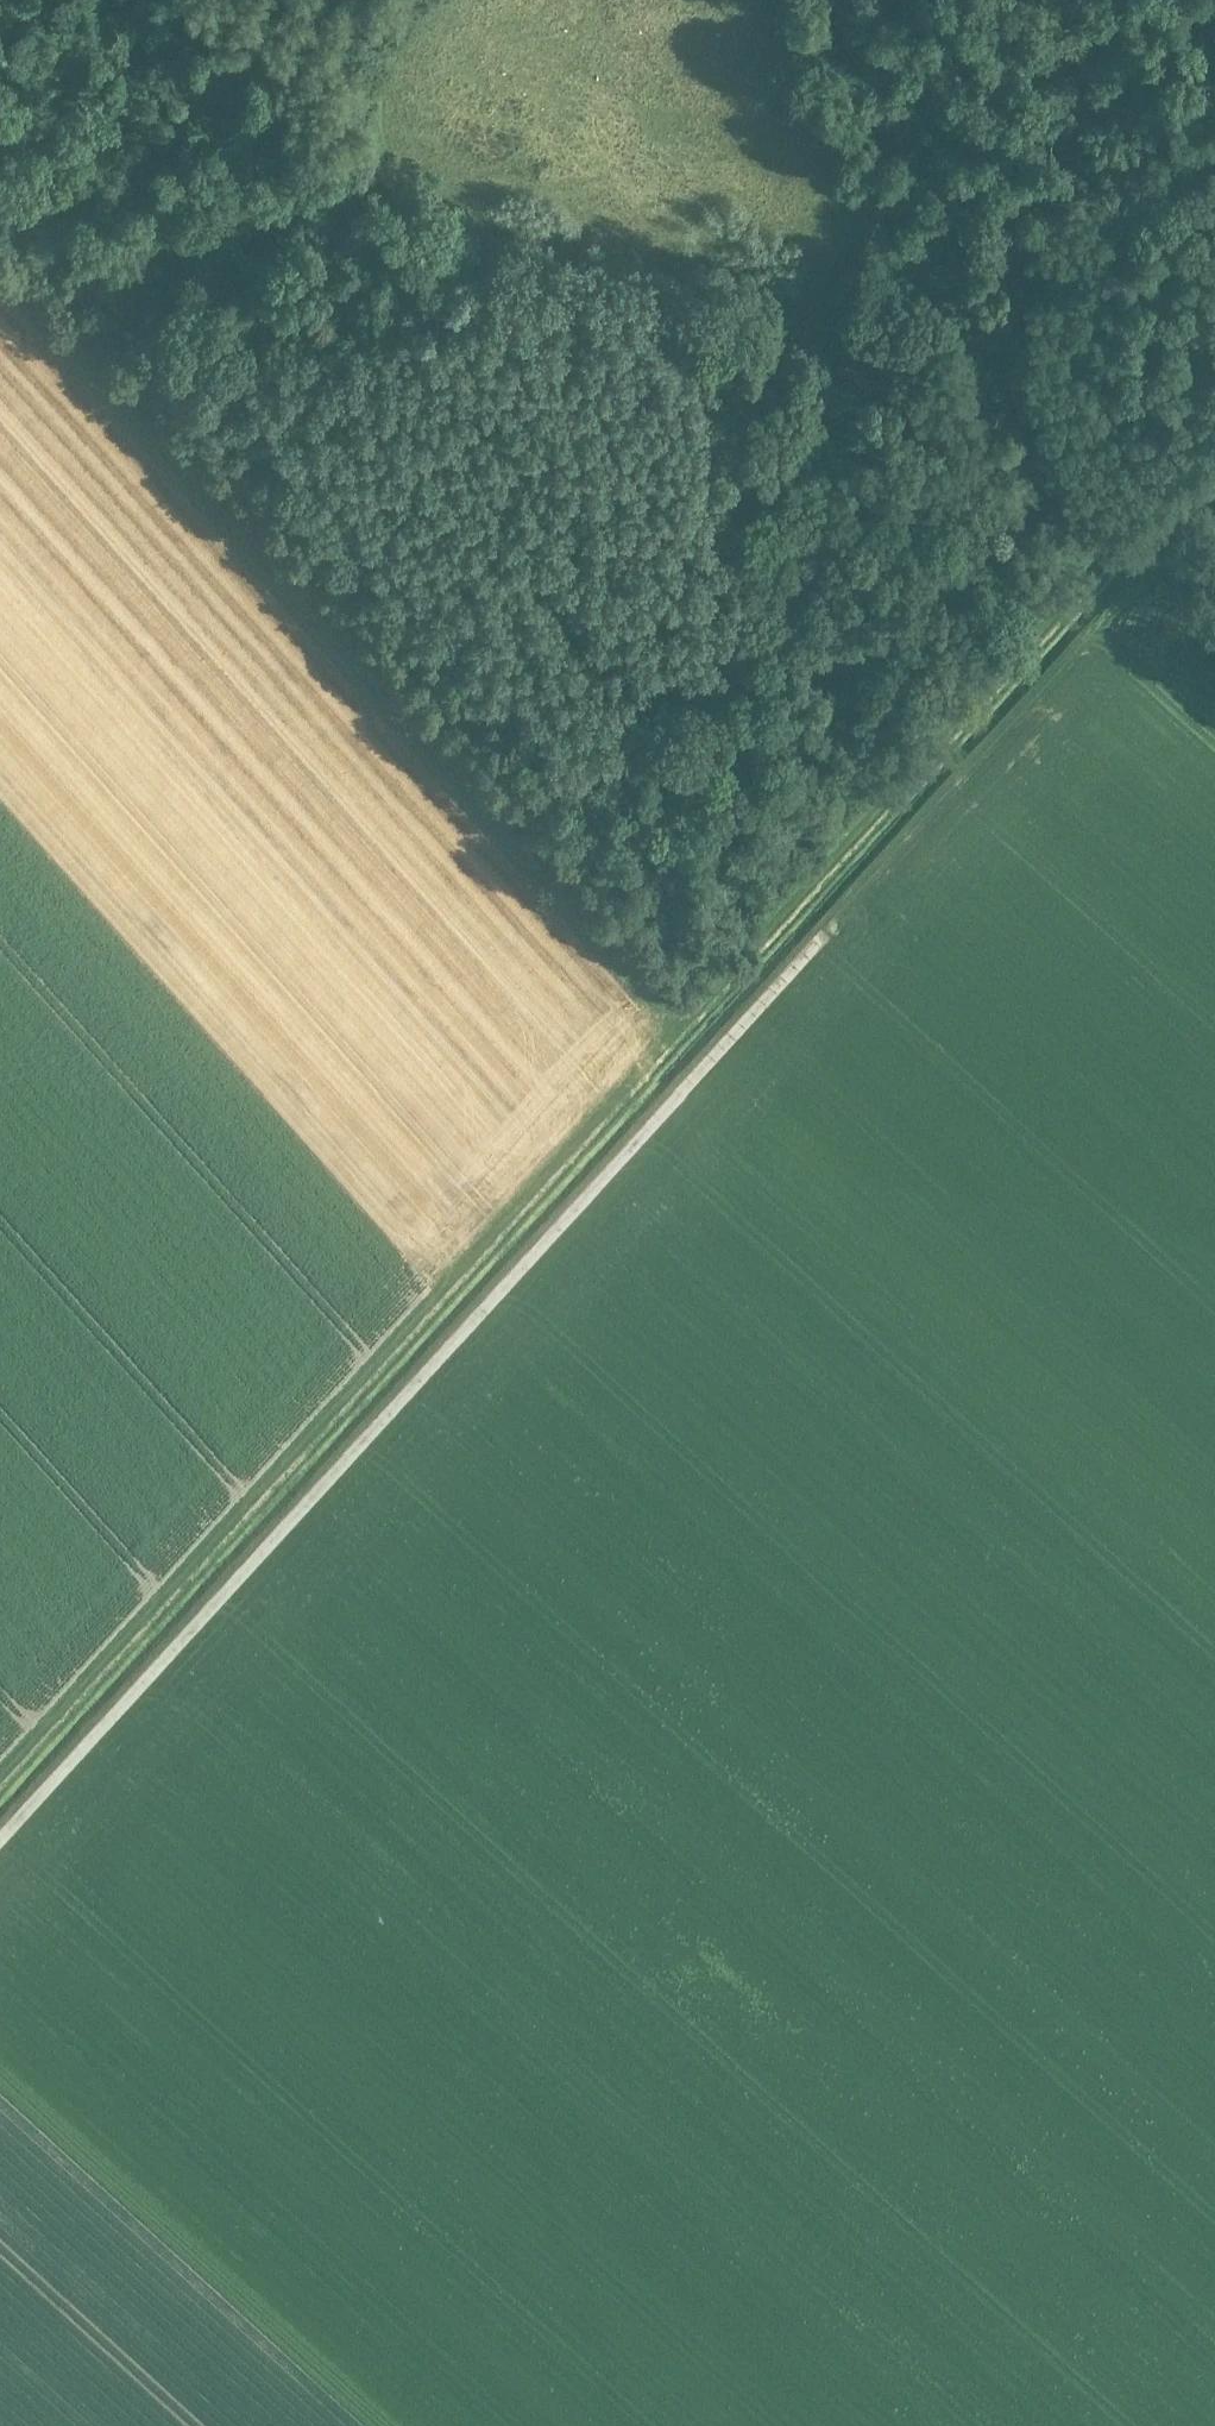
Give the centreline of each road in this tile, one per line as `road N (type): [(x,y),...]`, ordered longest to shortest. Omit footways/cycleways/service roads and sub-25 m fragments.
road 1 (track): [(1214,568),(1128,488),(1091,421),(1066,332),(1065,273),(1081,220),(1105,183),(1214,117)]

